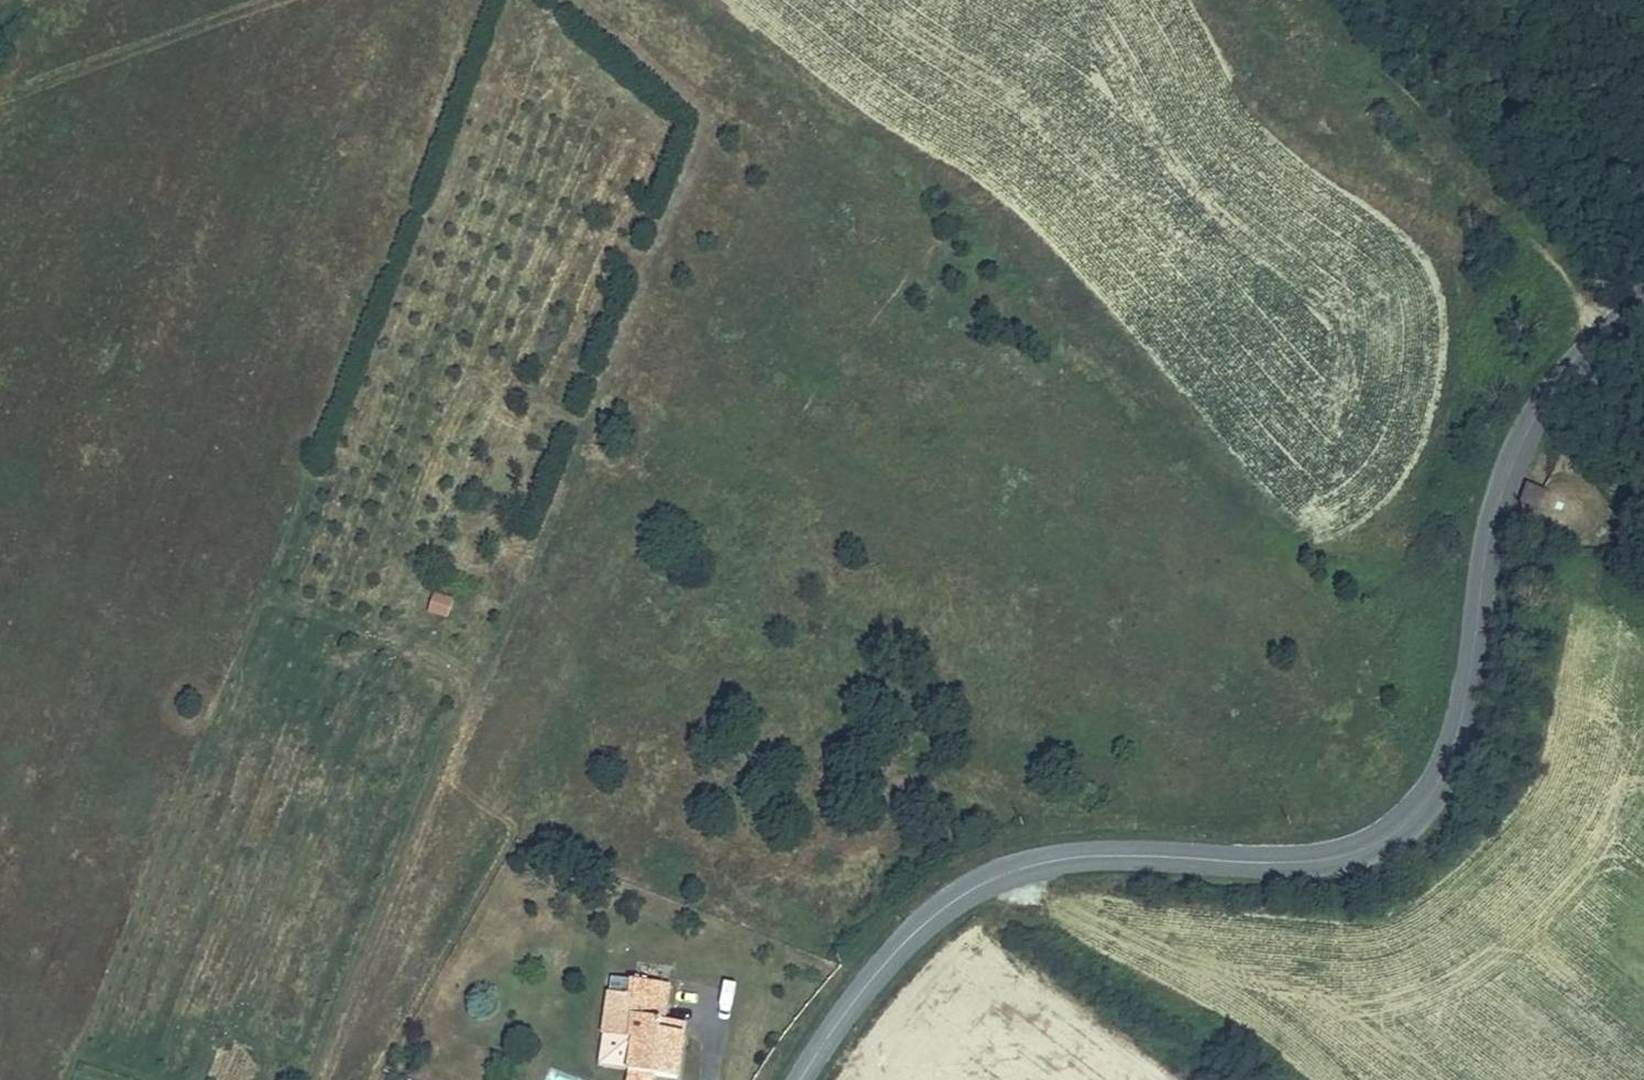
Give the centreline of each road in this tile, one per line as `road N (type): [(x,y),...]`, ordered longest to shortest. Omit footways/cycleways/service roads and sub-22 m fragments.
road 1 (tertiary): [(800,1079),(852,1001),(921,923),(983,882),(1042,860),(1128,854),(1256,864),(1328,859),(1377,846),(1417,816),(1445,774),(1463,711),(1494,511),(1512,458),(1563,375),(1643,297)]
road 2 (track): [(1604,331),(1354,48),(1292,0)]

